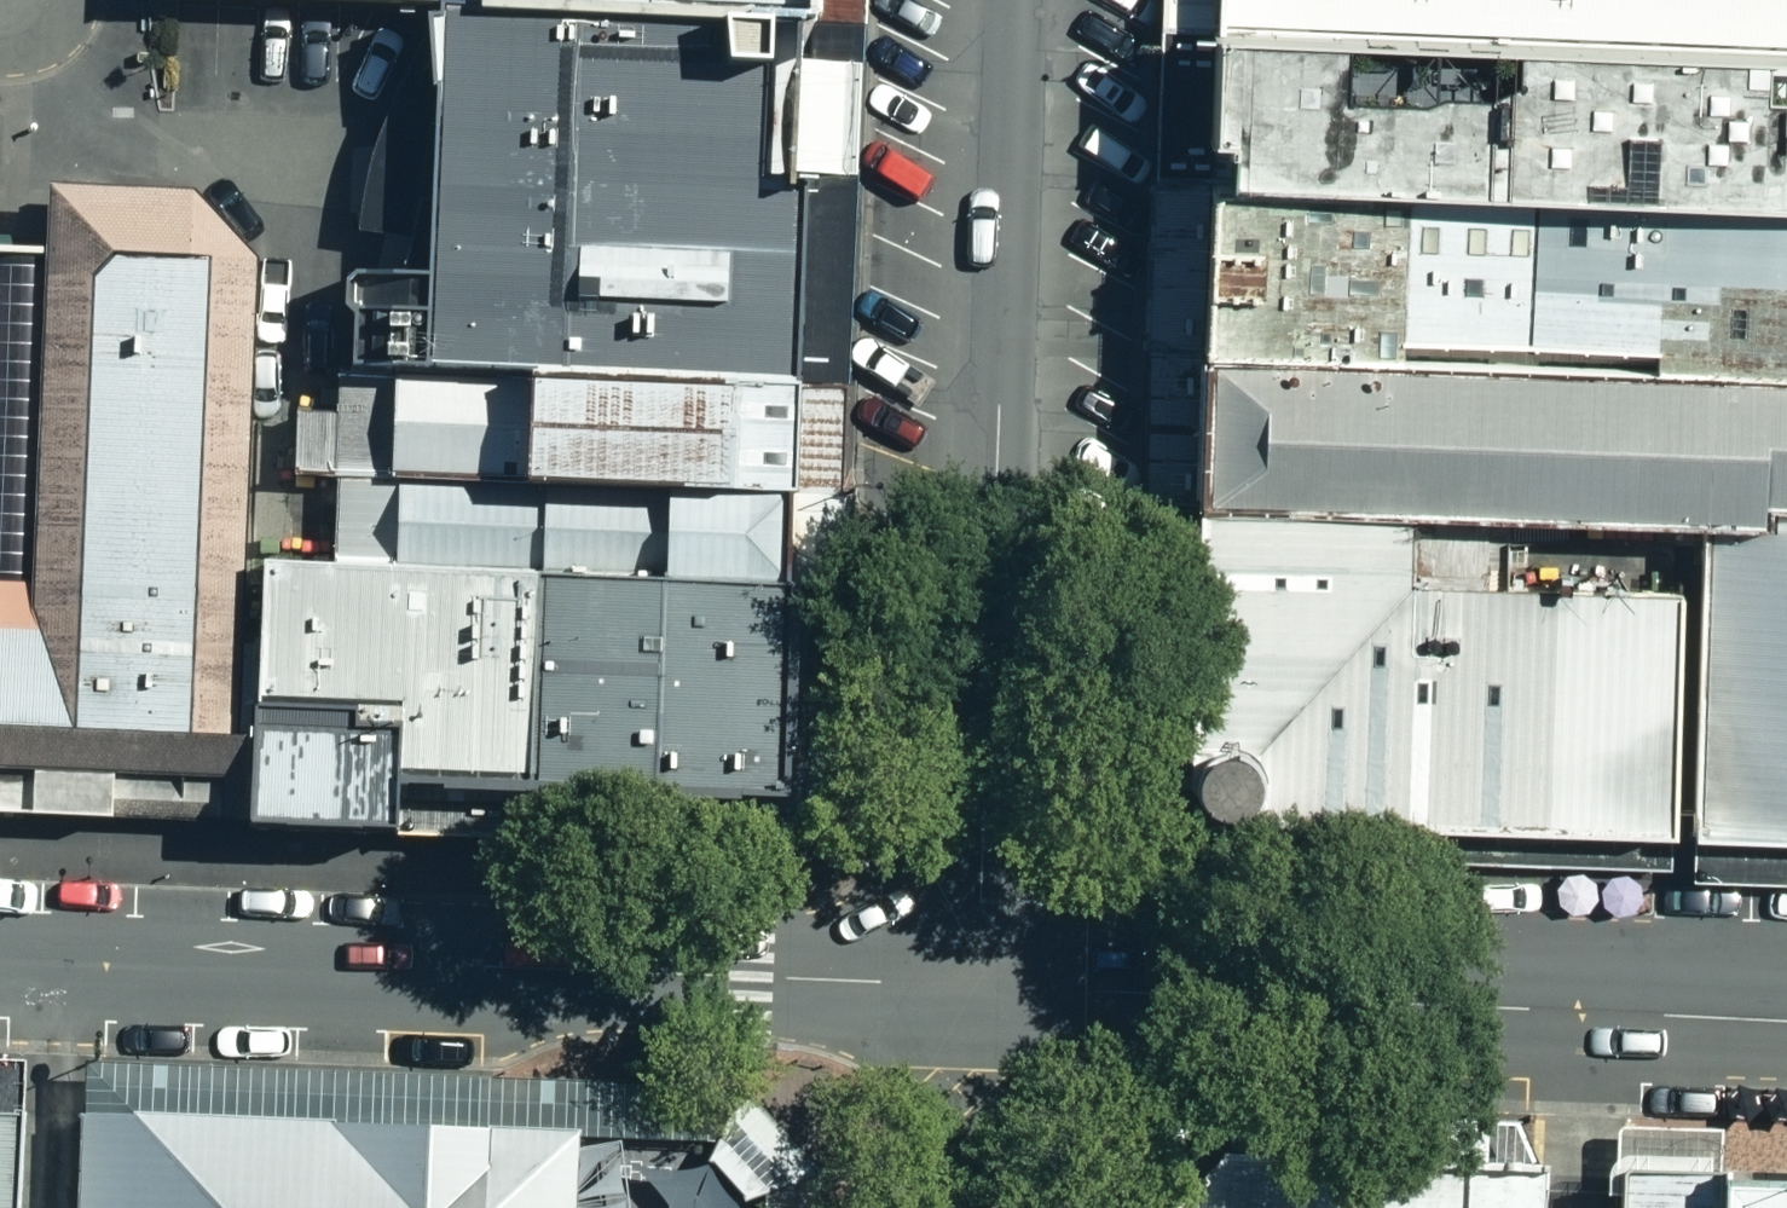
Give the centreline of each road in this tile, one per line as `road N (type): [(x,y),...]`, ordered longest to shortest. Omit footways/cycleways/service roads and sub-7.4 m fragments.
road 1 (unclassified): [(1014,0),(974,985)]
road 2 (unclassified): [(974,985),(0,962)]
road 3 (unclassified): [(1786,1020),(974,985)]

